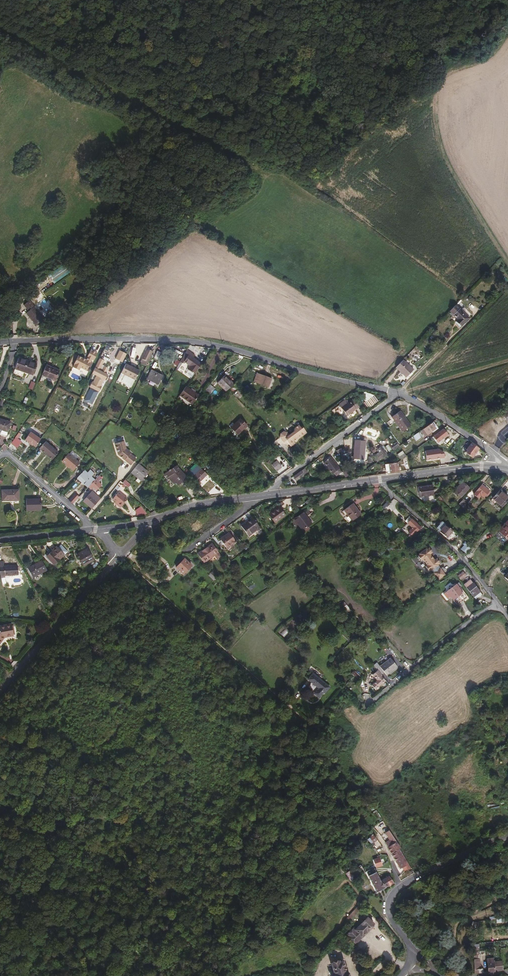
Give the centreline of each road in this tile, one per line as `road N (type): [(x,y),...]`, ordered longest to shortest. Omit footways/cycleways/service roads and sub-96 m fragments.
road 1 (residential): [(0,345),(178,338),(399,393)]
road 2 (track): [(121,556),(303,716)]
road 3 (residential): [(121,556),(0,690)]
road 4 (residential): [(499,605),(464,559),(378,480)]
road 5 (residential): [(399,393),(274,485),(276,494)]
road 6 (residential): [(499,605),(370,704)]
road 7 (residential): [(399,393),(498,456),(504,470)]
road 8 (tertiary): [(504,470),(378,480)]
road 9 (residential): [(399,888),(507,837)]
road 10 (residential): [(0,456),(90,530)]

